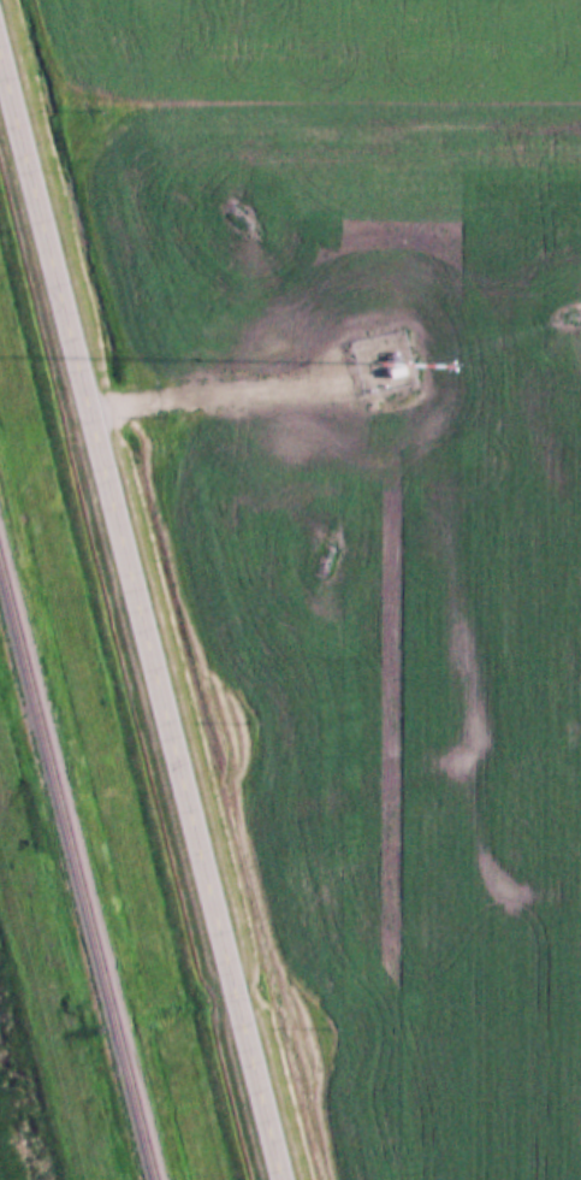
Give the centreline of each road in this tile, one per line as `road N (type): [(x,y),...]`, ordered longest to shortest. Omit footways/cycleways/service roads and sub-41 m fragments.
road 1 (tertiary): [(281,1179),(0,32)]

